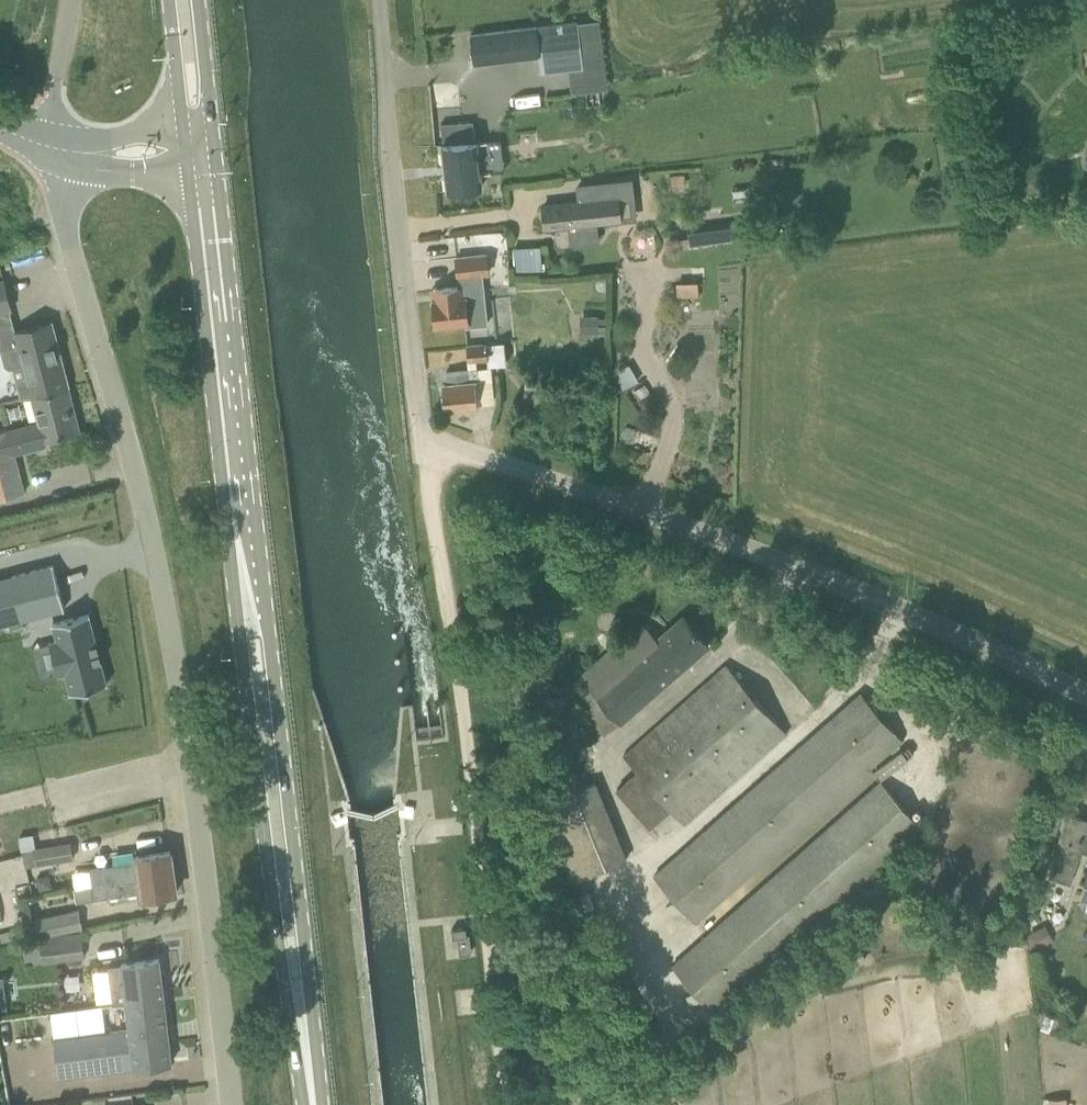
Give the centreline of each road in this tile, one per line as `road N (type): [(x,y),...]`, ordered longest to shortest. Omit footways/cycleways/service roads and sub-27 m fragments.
road 1 (unclassified): [(1086,705),(841,595),(562,489),(488,470),(427,465),(379,0)]
road 2 (unclassified): [(236,1104),(187,696),(158,553),(76,279),(54,148)]
road 3 (track): [(511,1104),(473,738),(427,465)]
road 4 (primary): [(306,1056),(310,997),(277,658),(266,575),(245,527)]
road 5 (primary): [(245,527),(240,581),(283,971),(306,1056)]
road 6 (primary): [(245,527),(212,178)]
road 7 (tertiary): [(54,148),(132,175),(212,178)]
road 8 (unclassified): [(54,148),(54,82),(71,0)]
road 9 (tertiary): [(182,126),(54,148)]
road 10 (primary): [(169,0),(182,126)]
road 11 (primary): [(213,123),(200,0)]

